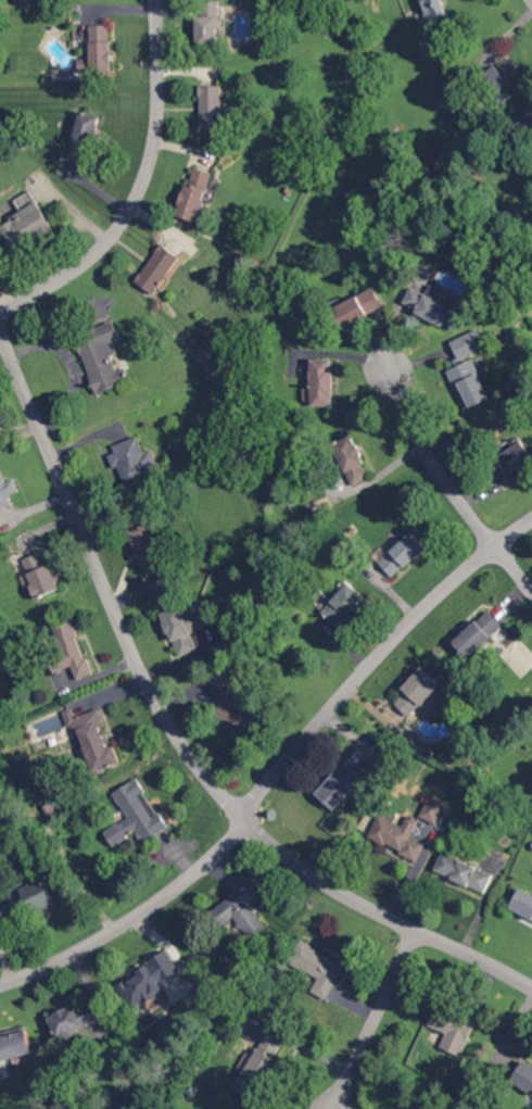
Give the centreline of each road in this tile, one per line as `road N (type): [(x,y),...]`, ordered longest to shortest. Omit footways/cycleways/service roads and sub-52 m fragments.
road 1 (residential): [(0,327),(138,659),(205,772),(268,836),(349,894),(531,986)]
road 2 (residential): [(246,816),(384,650),(531,519)]
road 3 (residential): [(156,0),(156,118),(134,197),(87,255),(0,304)]
road 4 (residential): [(246,816),(174,890),(86,946),(0,983)]
road 5 (residential): [(391,370),(439,470),(531,587)]
road 6 (residential): [(418,928),(331,1108)]

